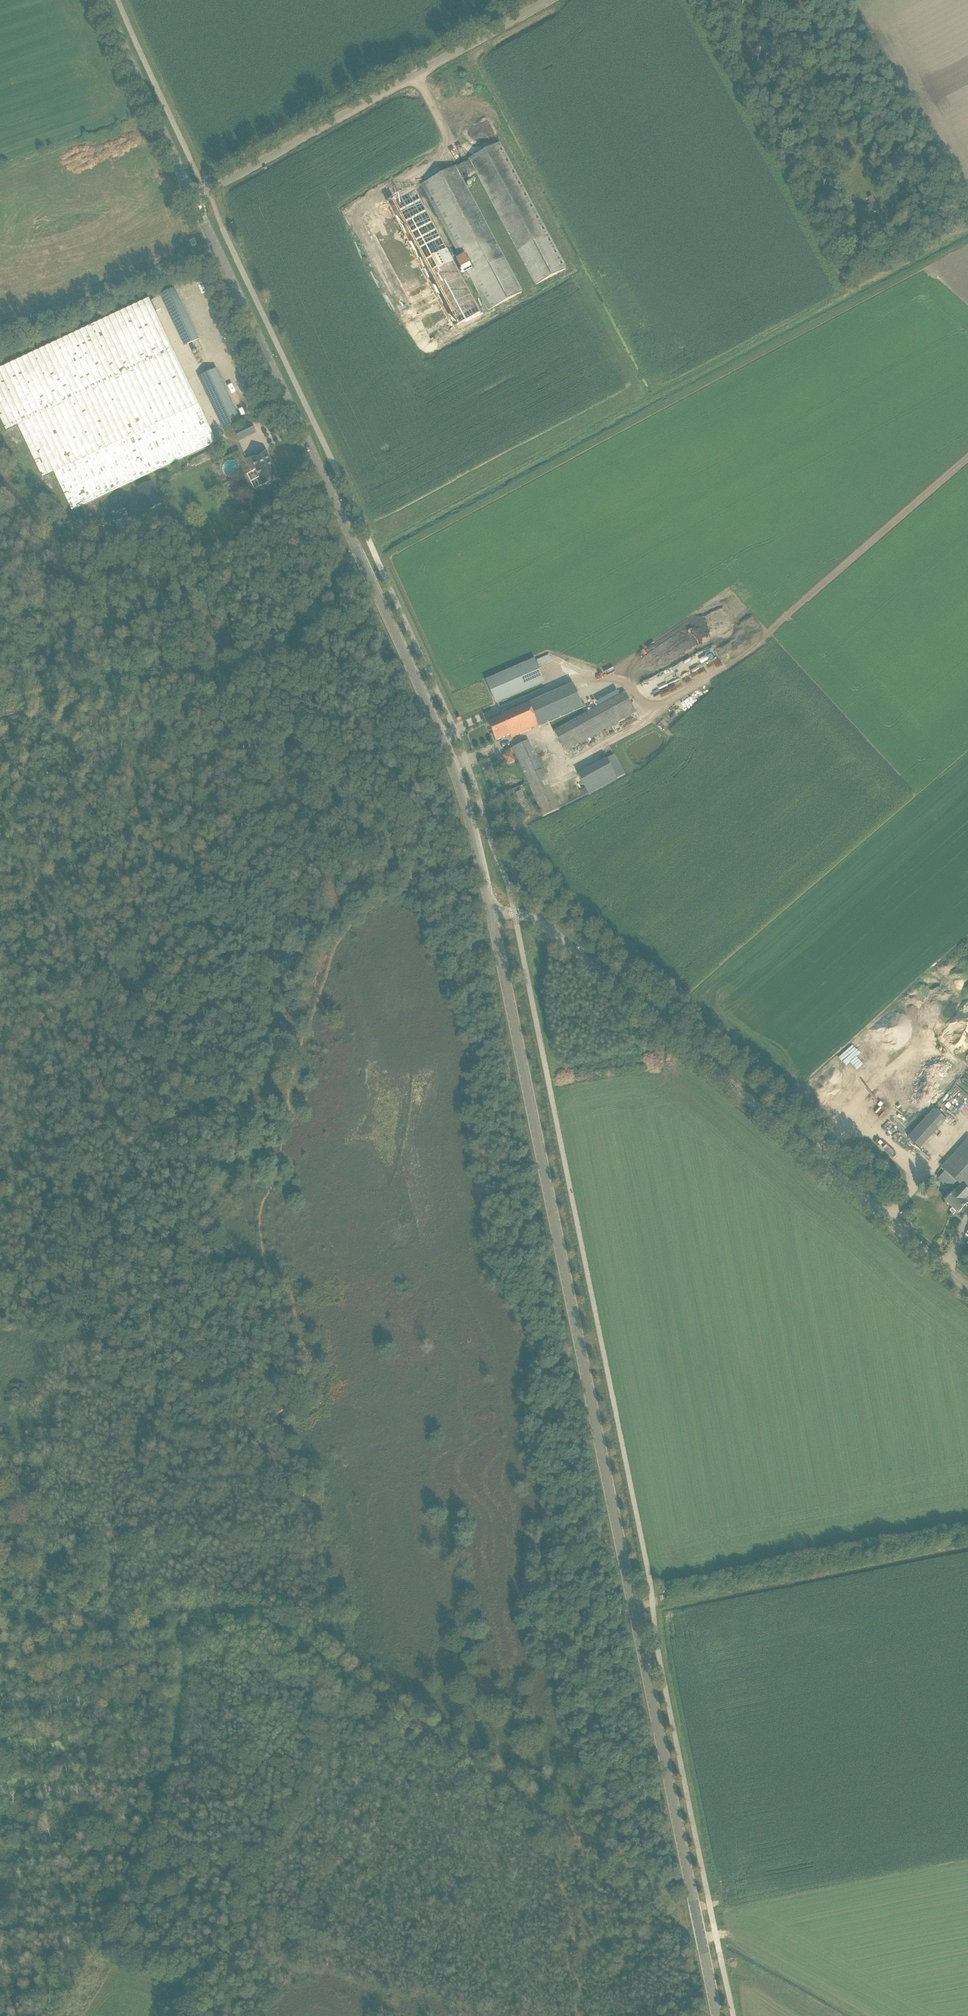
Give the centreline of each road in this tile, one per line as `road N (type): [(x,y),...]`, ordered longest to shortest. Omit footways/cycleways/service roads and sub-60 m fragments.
road 1 (tertiary): [(720,2015),(492,916)]
road 2 (tertiary): [(492,916),(429,704),(192,195)]
road 3 (unclassified): [(967,1296),(534,917),(492,916)]
road 4 (track): [(64,2015),(115,1926),(168,1783),(183,1635),(178,1620),(0,1623)]
road 5 (unclassified): [(192,195),(543,0)]
road 6 (track): [(401,1718),(252,1619),(178,1620)]
road 7 (tertiary): [(192,195),(105,0)]
road 8 (track): [(561,1825),(401,1718)]
road 9 (track): [(704,1937),(679,1937),(649,1883),(561,1825)]

